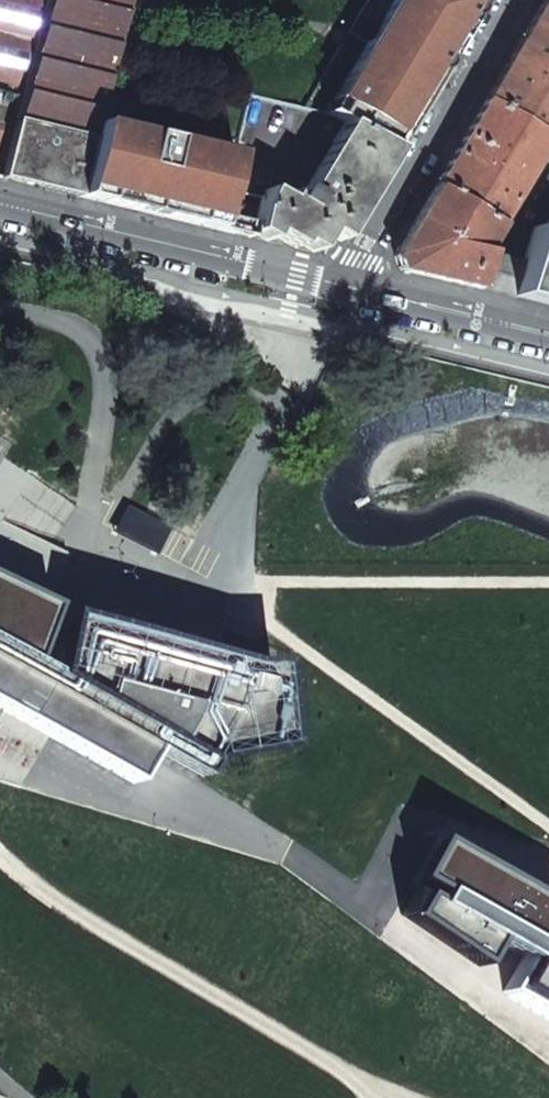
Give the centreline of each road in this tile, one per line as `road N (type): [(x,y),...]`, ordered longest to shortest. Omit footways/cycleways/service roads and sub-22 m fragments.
road 1 (residential): [(0,204),(348,288)]
road 2 (residential): [(507,0),(348,288)]
road 3 (residential): [(348,288),(548,334)]

